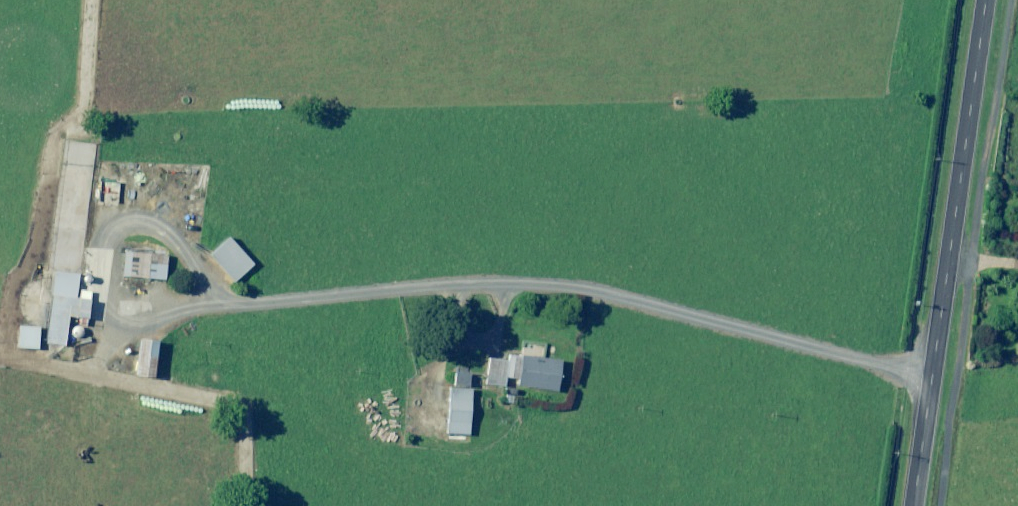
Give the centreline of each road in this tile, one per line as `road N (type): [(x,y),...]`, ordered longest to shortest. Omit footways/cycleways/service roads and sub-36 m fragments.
road 1 (track): [(0,345),(280,300),(630,314),(930,394)]
road 2 (tertiary): [(914,505),(987,0)]
road 3 (track): [(242,505),(240,396),(0,345)]

